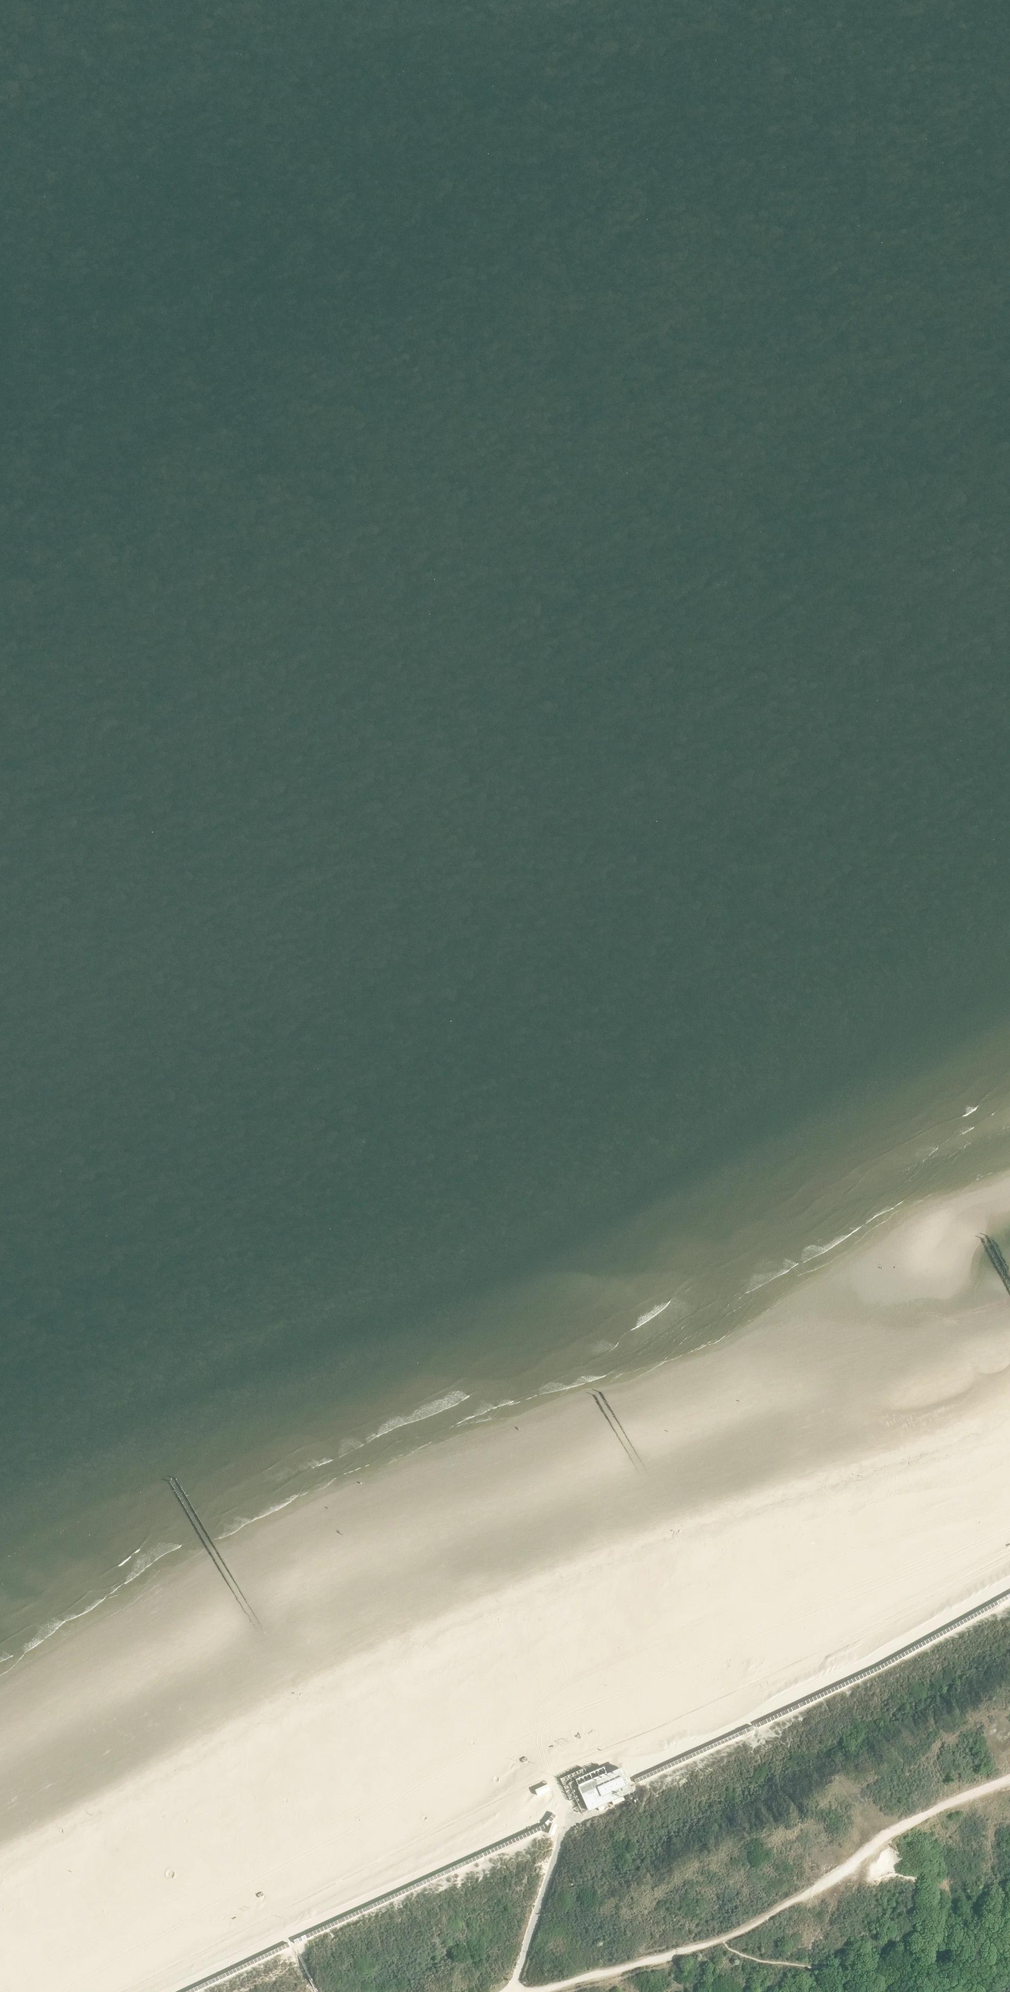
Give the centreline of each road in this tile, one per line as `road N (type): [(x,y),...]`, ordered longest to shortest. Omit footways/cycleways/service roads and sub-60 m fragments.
road 1 (track): [(527,1991),(720,1940),(815,1889),(903,1825),(1009,1778)]

